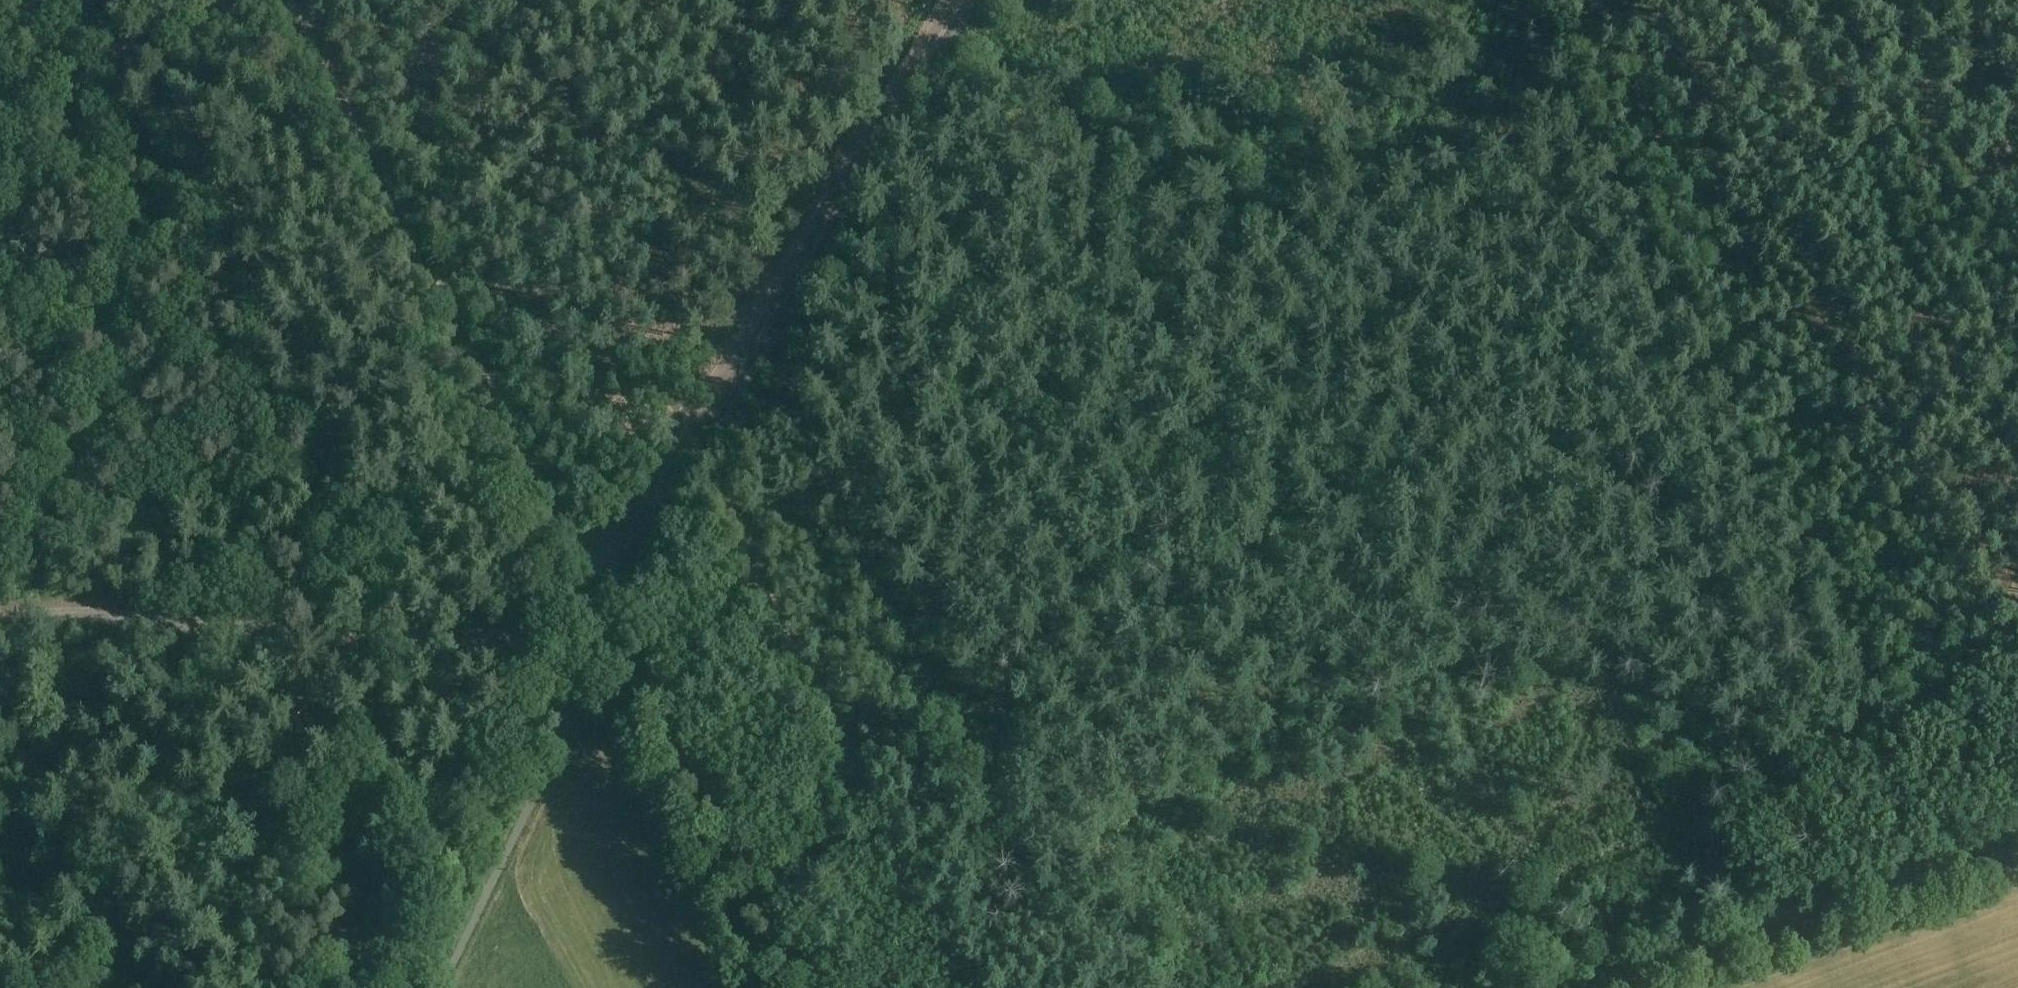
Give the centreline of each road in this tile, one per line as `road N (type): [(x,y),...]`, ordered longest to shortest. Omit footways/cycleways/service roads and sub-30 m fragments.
road 1 (track): [(591,600),(950,0)]
road 2 (track): [(286,0),(591,600)]
road 3 (track): [(591,600),(514,636),(450,643),(43,608),(0,620)]
road 4 (track): [(1606,987),(2017,836)]
road 5 (track): [(795,987),(591,600)]

